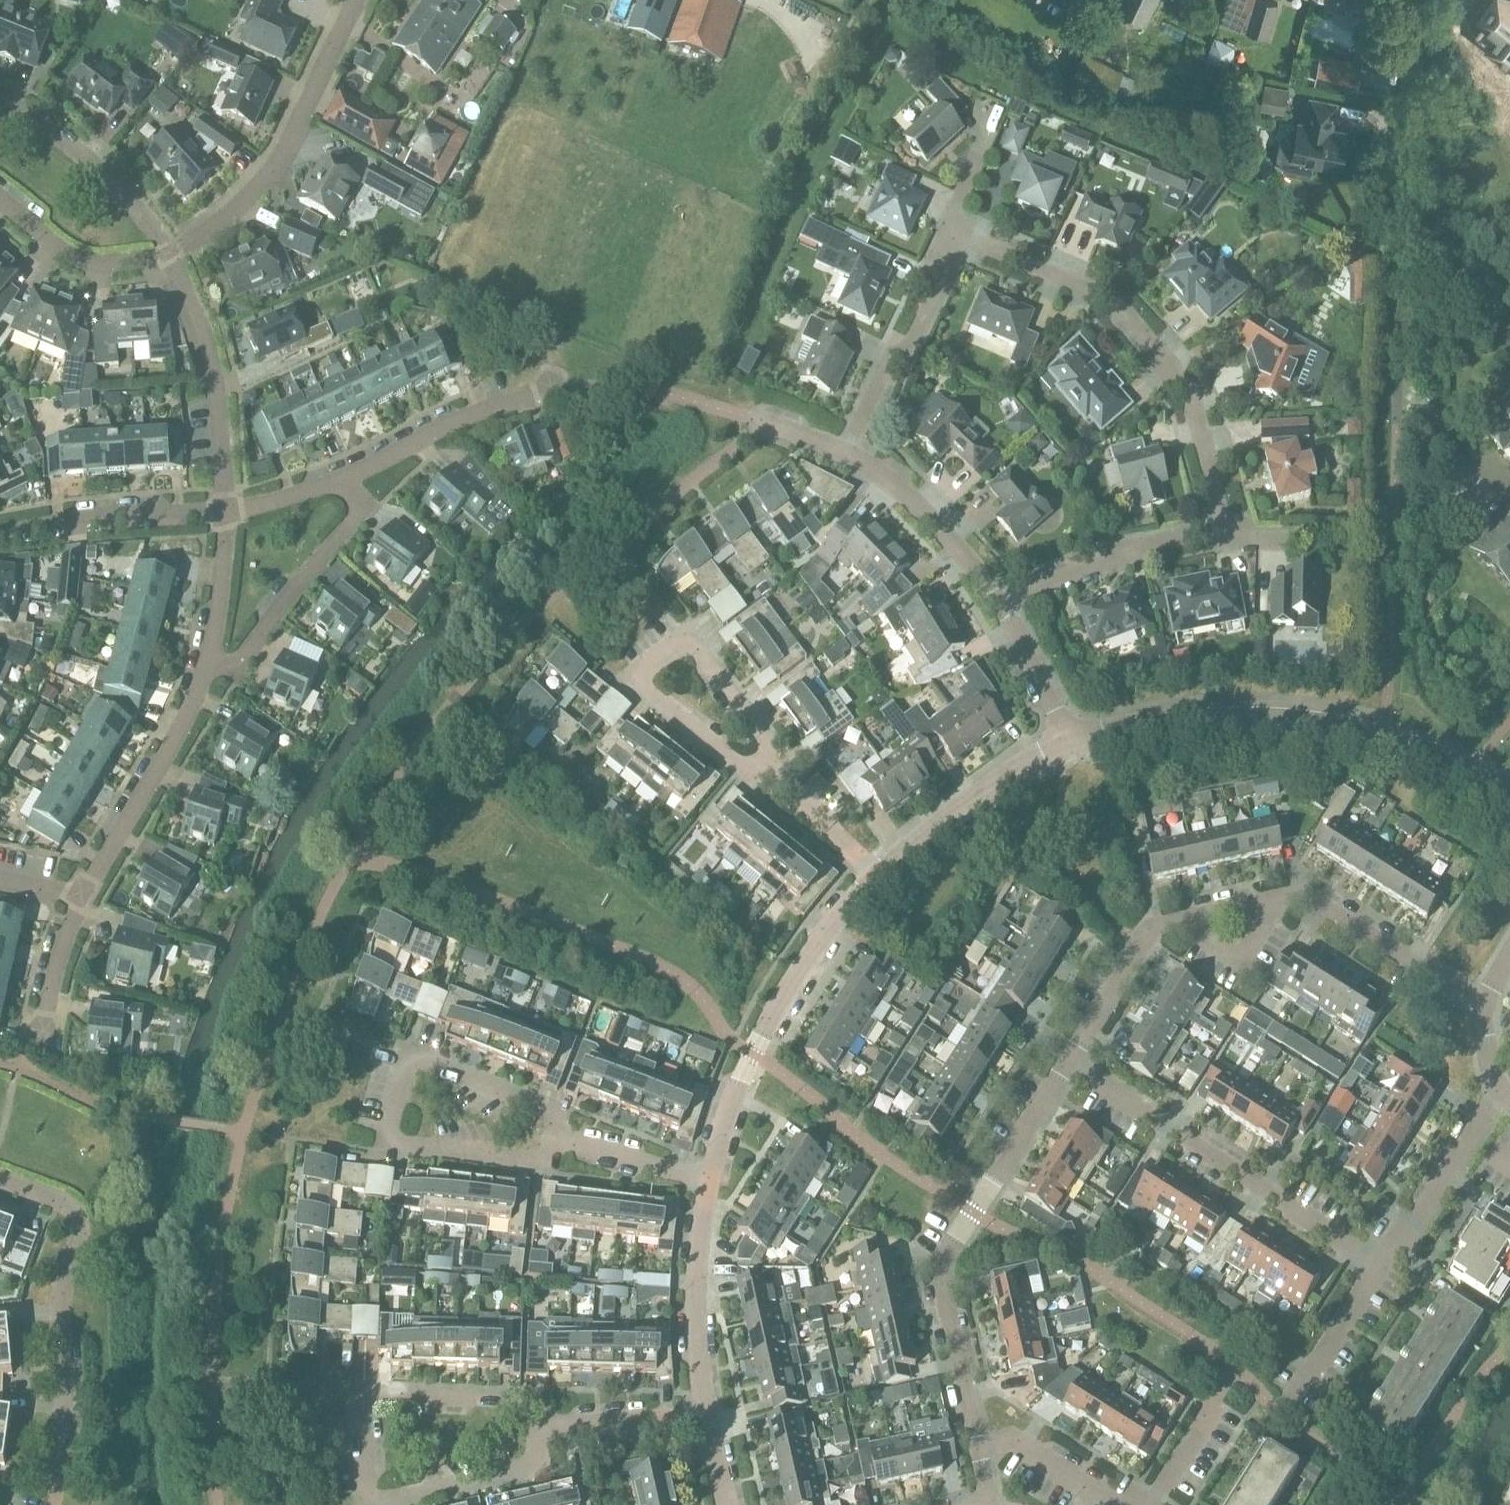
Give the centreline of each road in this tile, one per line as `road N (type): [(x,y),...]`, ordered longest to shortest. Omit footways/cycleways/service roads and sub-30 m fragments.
road 1 (residential): [(842,448),(929,279),(968,228),(1091,292),(1143,349),(1162,385),(1190,474),(1184,509),(990,599)]
road 2 (residential): [(1067,1060),(1134,949),(1162,924),(1275,896),(1316,897),(1480,995)]
road 3 (residential): [(1509,777),(1401,725),(1338,710),(1160,722),(1069,741)]
road 4 (residential): [(979,1448),(940,1260),(1067,1060)]
road 5 (residential): [(541,1420),(505,1383),(376,1378),(368,1387),(373,1449),(393,1472),(530,1437)]
road 6 (residential): [(1396,423),(1405,0)]
road 7 (residential): [(555,1141),(486,1084),(412,1063),(398,1070),(386,1147),(541,1160)]
road 8 (residential): [(46,1504),(66,1387),(57,1305),(77,1226),(56,1196),(0,1177)]
road 9 (residential): [(1067,1060),(1378,1264)]
road 10 (residential): [(707,1181),(750,1054),(805,958),(880,873)]
road 11 (residential): [(758,759),(758,728),(747,706),(679,635),(654,630),(640,666),(649,688),(720,746)]
road 12 (residential): [(167,255),(227,217),(268,168),(351,0)]
road 13 (residential): [(75,894),(203,657)]
road 14 (residential): [(224,509),(208,348),(167,255)]
road 15 (residential): [(320,484),(554,384)]
road 16 (residential): [(707,1418),(694,1332),(695,1243),(707,1181)]
road 17 (residential): [(880,873),(983,791),(1069,741)]
road 18 (residential): [(167,255),(107,172),(0,103)]
road 19 (residential): [(0,537),(224,509)]
road 20 (residential): [(990,599),(892,483),(842,448)]
road 21 (residential): [(1378,1264),(1408,1237),(1502,1094)]
road 22 (residential): [(203,657),(228,662),(329,546),(342,519)]
road 23 (residential): [(979,1448),(1029,1447),(1108,1499),(1133,1504)]
road 24 (residential): [(880,873),(758,759)]
road 25 (residential): [(541,1420),(707,1418)]
road 26 (residential): [(1069,741),(990,599)]
road 27 (residential): [(707,1181),(555,1141)]
road 28 (residential): [(1295,1397),(1378,1264)]
road 29 (residential): [(203,657),(224,509)]
road 30 (residential): [(39,1037),(75,894)]
road 31 (residential): [(0,209),(66,257),(126,266)]
road 32 (residential): [(1135,1504),(1156,1496),(1217,1402)]

